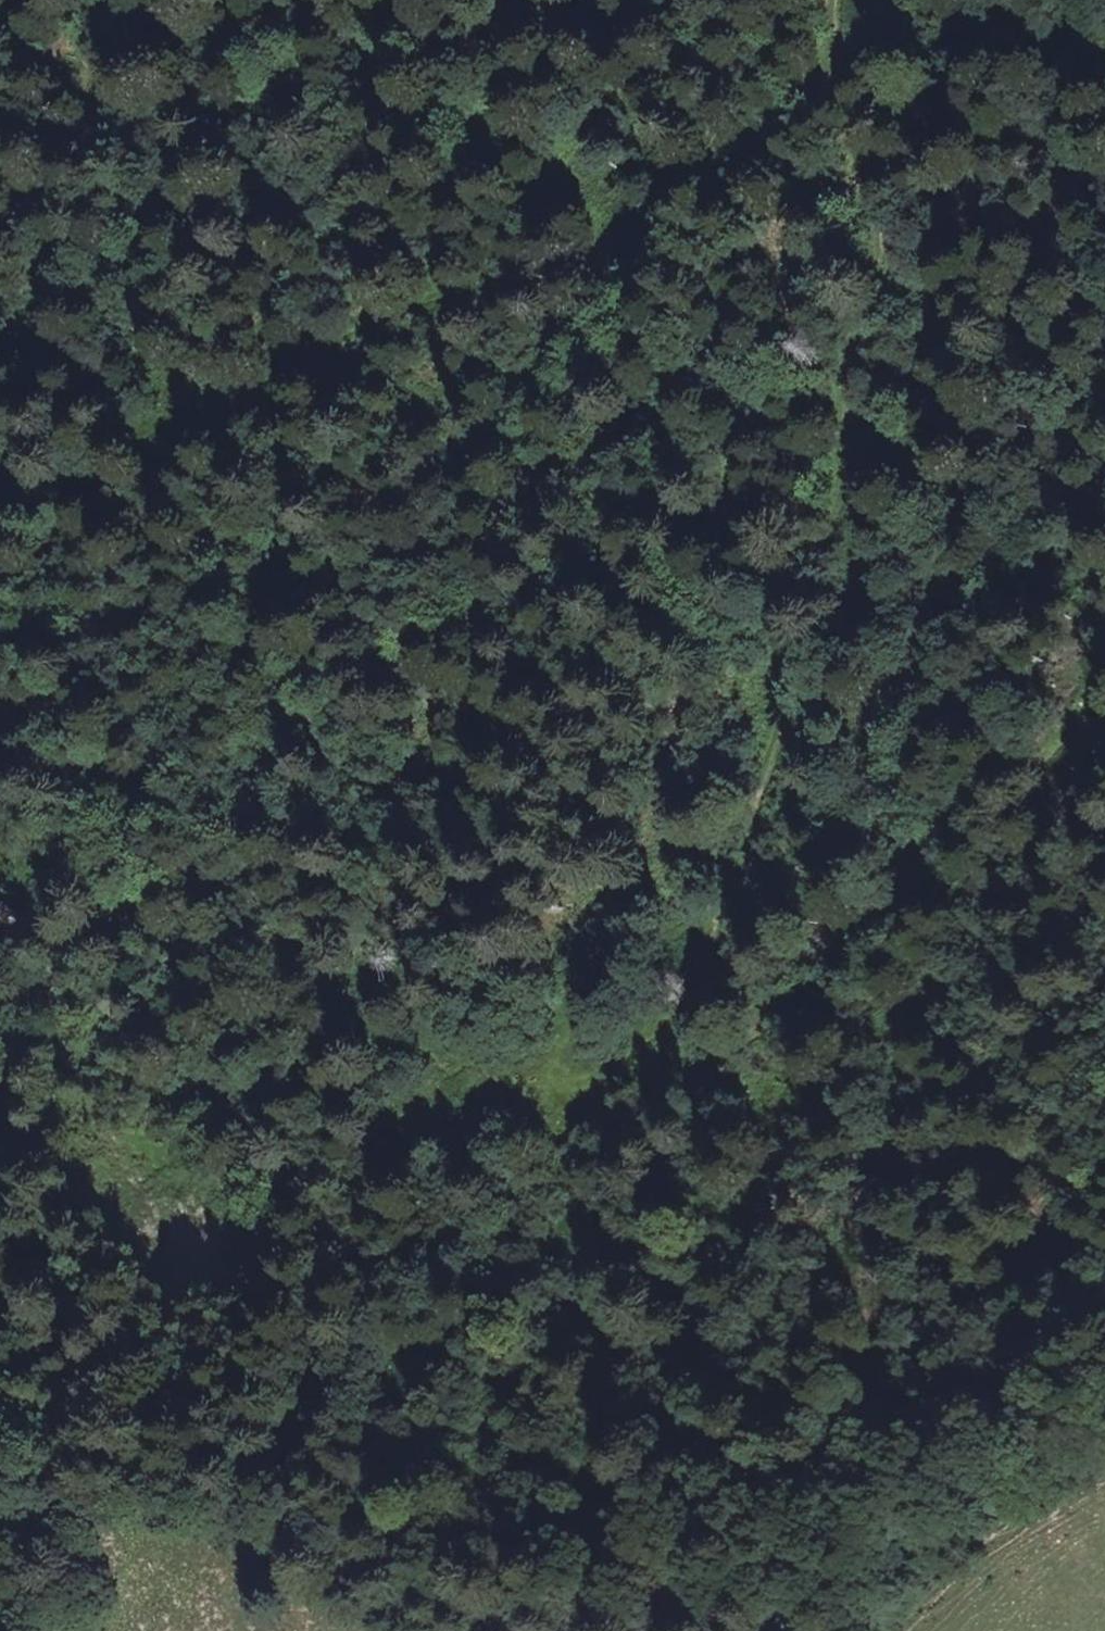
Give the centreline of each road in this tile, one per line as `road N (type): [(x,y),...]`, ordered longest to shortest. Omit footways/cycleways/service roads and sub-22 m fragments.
road 1 (track): [(1104,1388),(960,1461),(825,1547),(659,1598)]

